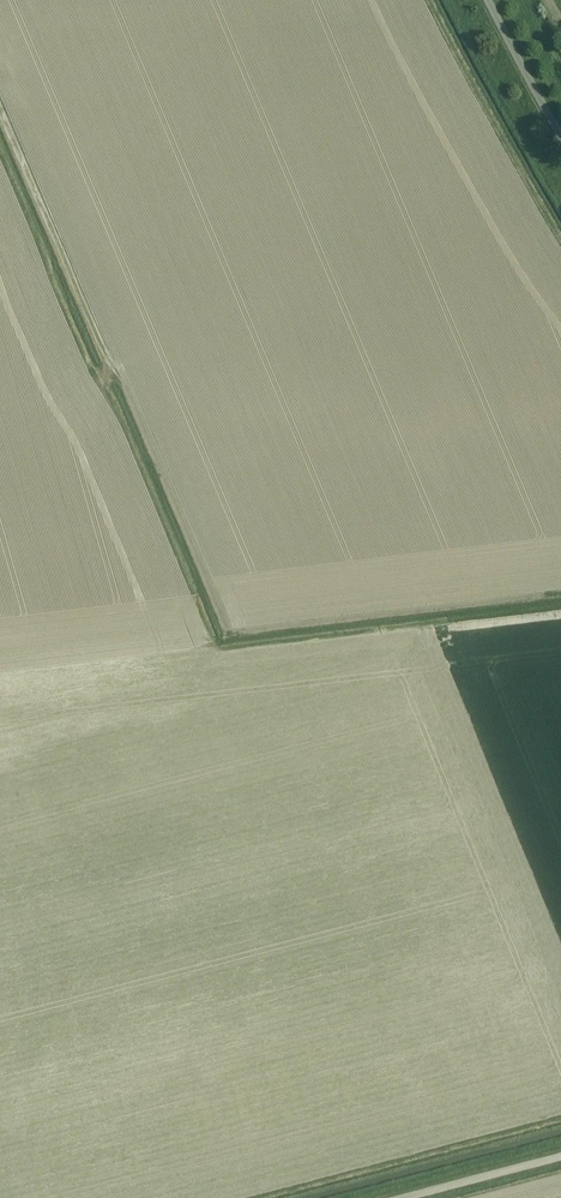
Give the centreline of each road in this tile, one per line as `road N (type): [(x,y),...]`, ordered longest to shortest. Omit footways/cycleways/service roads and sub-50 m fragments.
road 1 (unclassified): [(407,1197),(560,1157)]
road 2 (unclassified): [(560,137),(488,0)]

